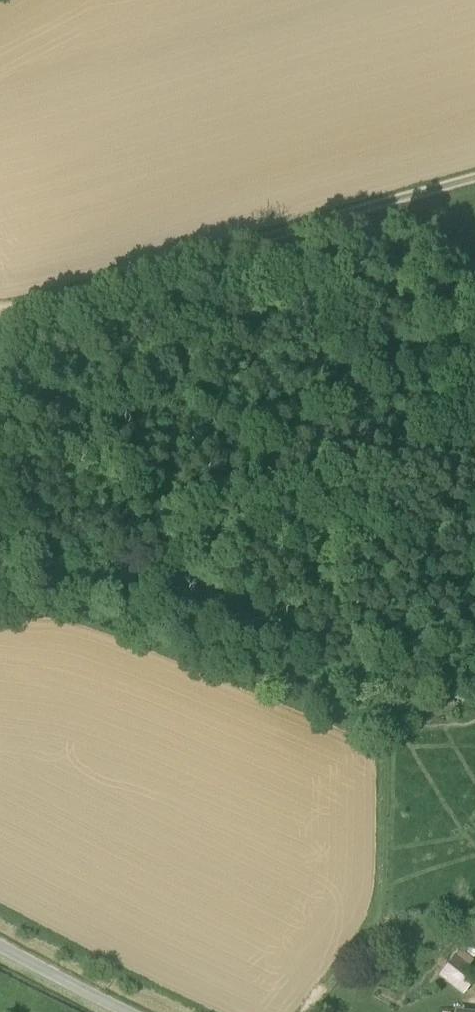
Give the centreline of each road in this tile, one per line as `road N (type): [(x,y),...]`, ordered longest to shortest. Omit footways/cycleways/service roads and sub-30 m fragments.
road 1 (track): [(0,309),(474,176)]
road 2 (unclassified): [(0,947),(130,1011)]

